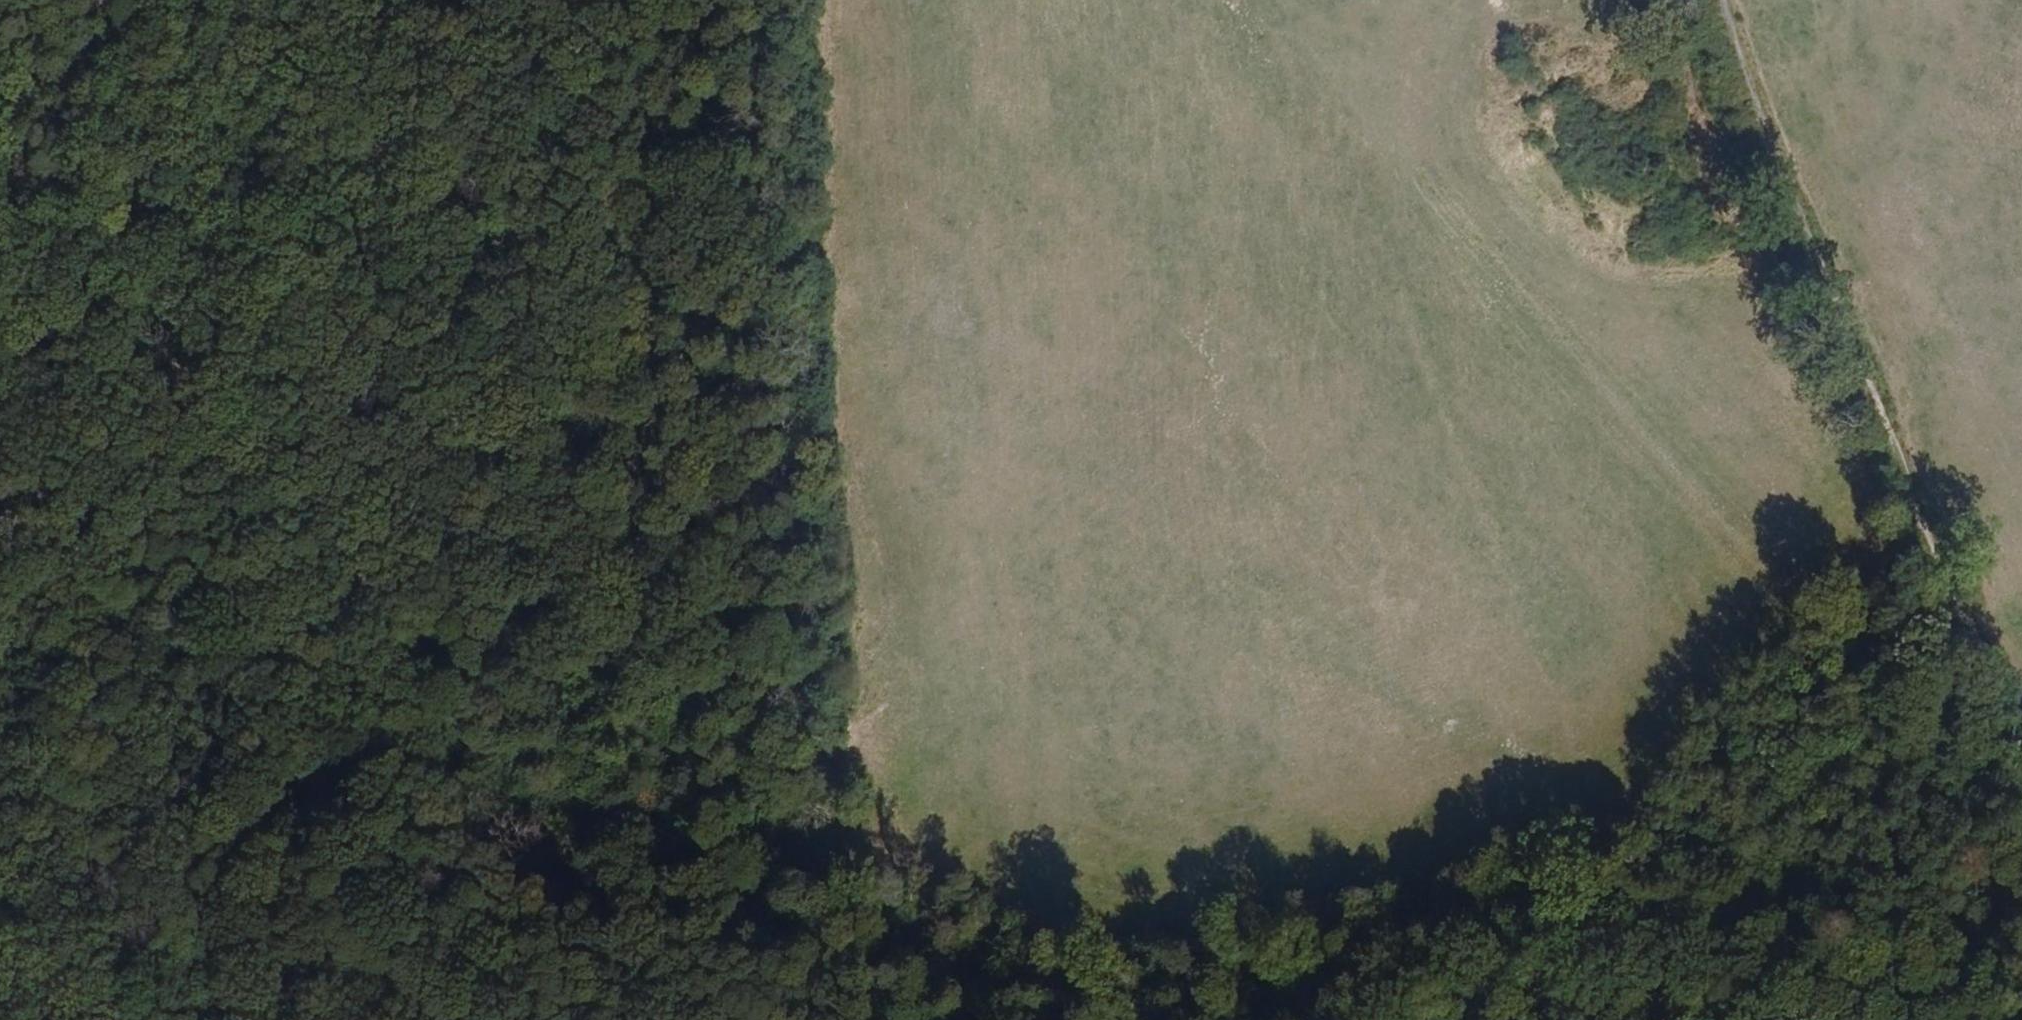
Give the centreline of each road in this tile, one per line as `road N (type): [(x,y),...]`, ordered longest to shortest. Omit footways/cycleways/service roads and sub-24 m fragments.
road 1 (track): [(1729,0),(1814,241),(1932,532),(2021,694)]
road 2 (track): [(0,606),(13,718),(132,1019)]
road 3 (track): [(32,0),(0,264)]

